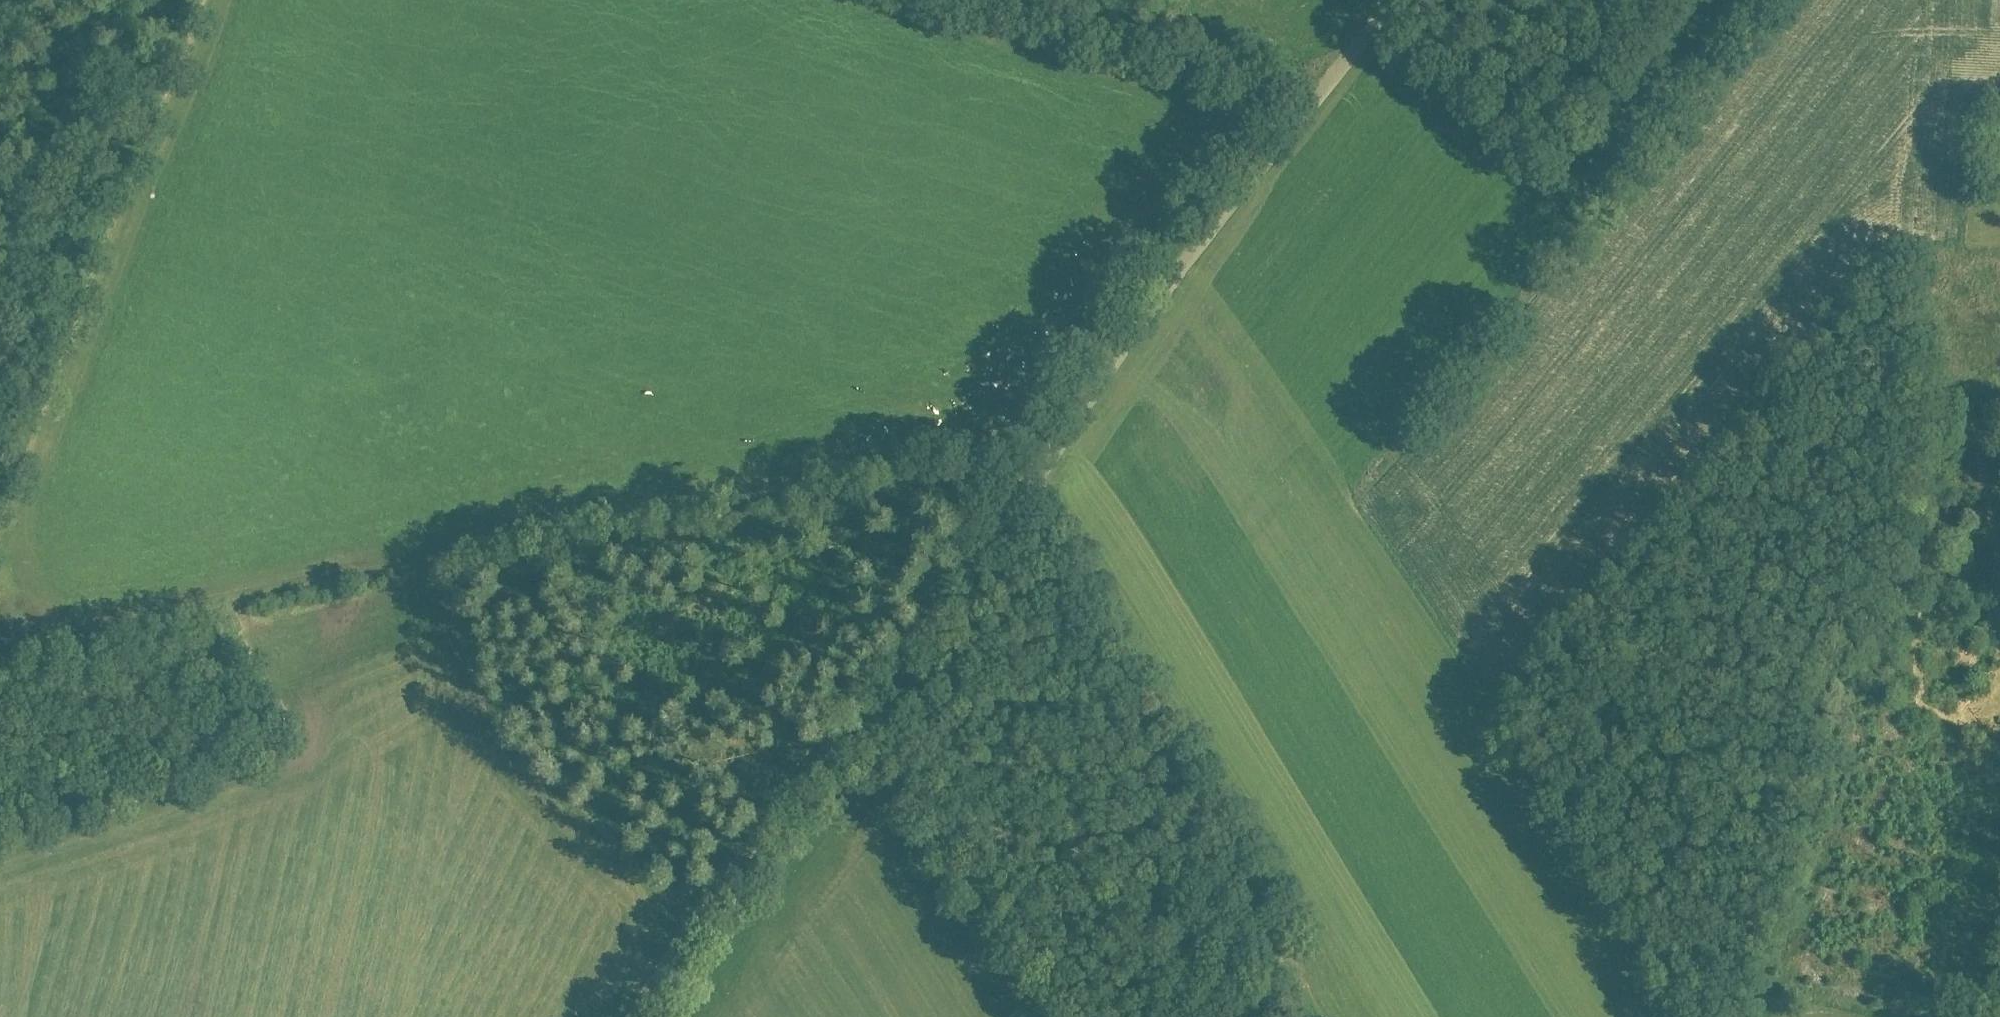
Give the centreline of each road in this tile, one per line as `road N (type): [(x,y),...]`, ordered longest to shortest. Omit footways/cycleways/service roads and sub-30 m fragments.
road 1 (unclassified): [(627,1016),(748,826),(950,591),(1135,327),(1396,0)]
road 2 (track): [(1305,111),(1257,73),(1218,55),(1032,0)]

